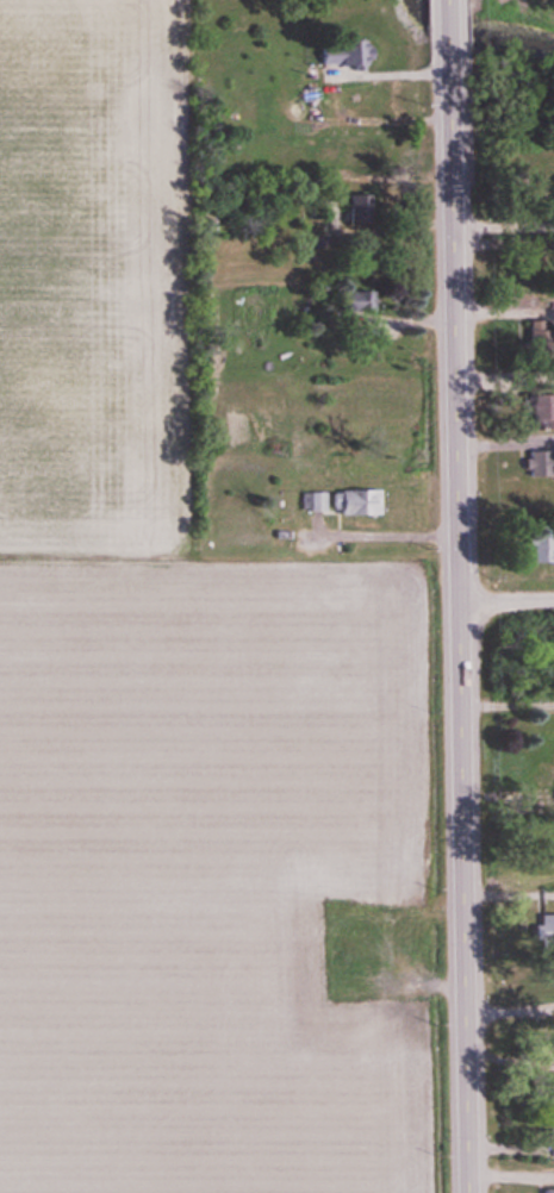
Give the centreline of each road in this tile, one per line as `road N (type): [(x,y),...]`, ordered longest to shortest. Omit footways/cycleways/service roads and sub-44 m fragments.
road 1 (primary): [(449,0),(471,1192)]

